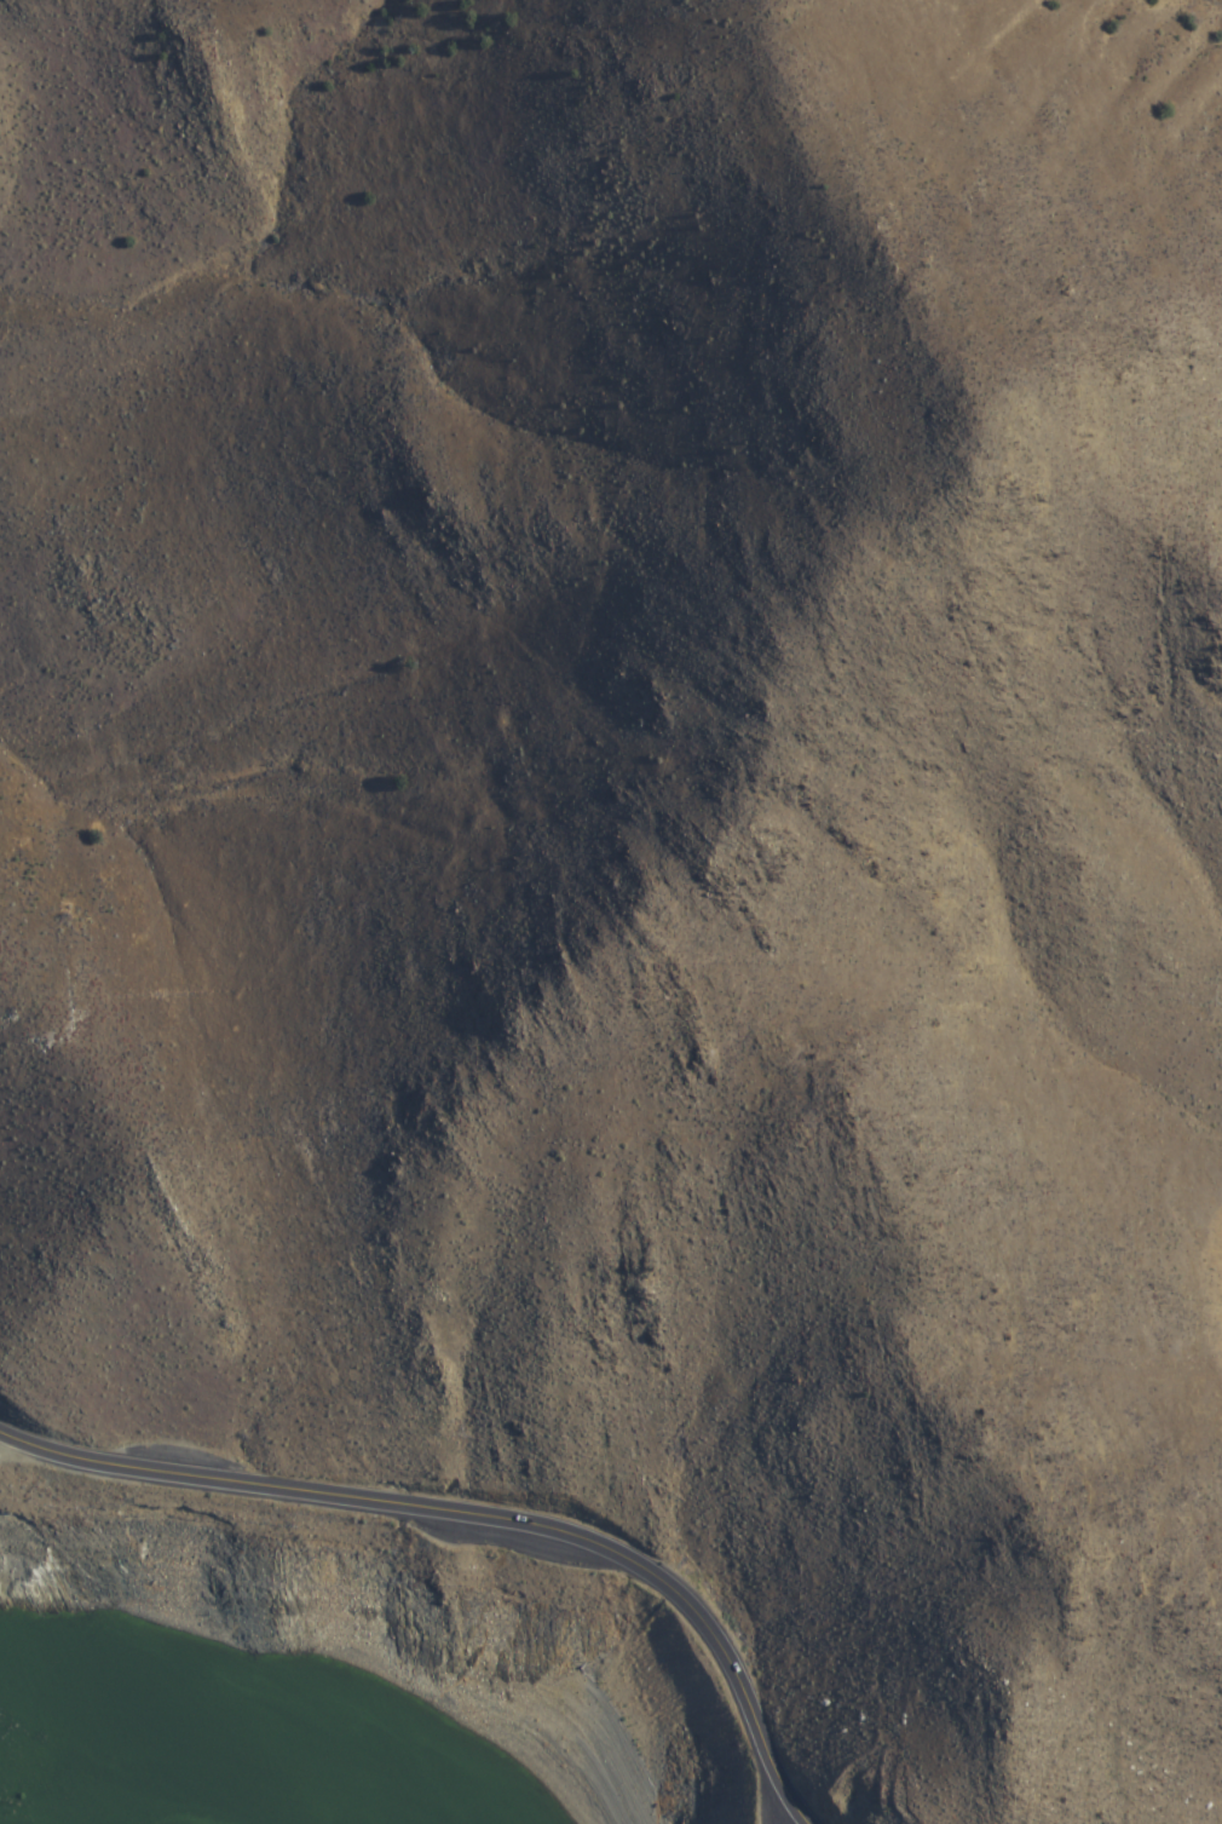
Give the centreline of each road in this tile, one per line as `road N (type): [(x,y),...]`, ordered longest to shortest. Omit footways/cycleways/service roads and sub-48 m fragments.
road 1 (secondary): [(811,1823),(783,1785),(736,1671),(691,1605),(633,1559),(530,1524),(144,1469),(0,1427)]

